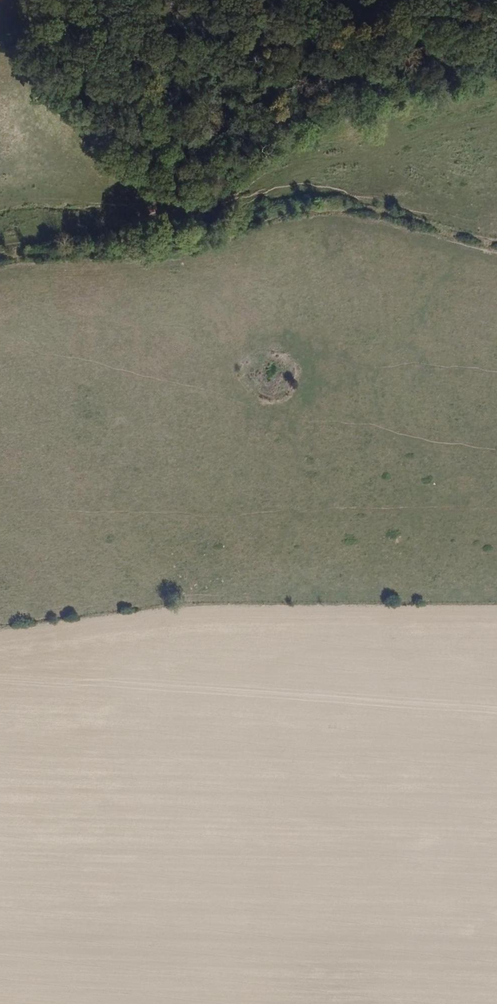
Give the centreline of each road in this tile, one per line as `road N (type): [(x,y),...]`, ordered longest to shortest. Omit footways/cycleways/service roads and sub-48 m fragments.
road 1 (track): [(0,257),(144,254),(315,211),(378,214),(496,245)]

